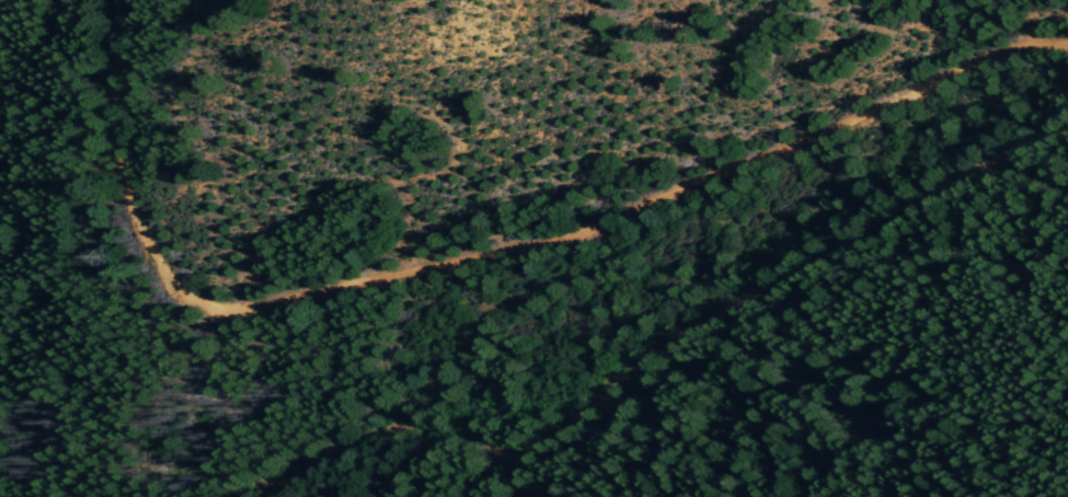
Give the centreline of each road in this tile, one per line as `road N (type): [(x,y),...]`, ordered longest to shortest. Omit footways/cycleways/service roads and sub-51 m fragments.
road 1 (track): [(1067,34),(1031,30),(977,47),(607,215),(312,286),(200,299),(173,286),(149,255),(126,197),(110,131),(103,42),(110,0)]
road 2 (track): [(448,496),(544,404),(652,337),(1036,131),(1067,100)]

